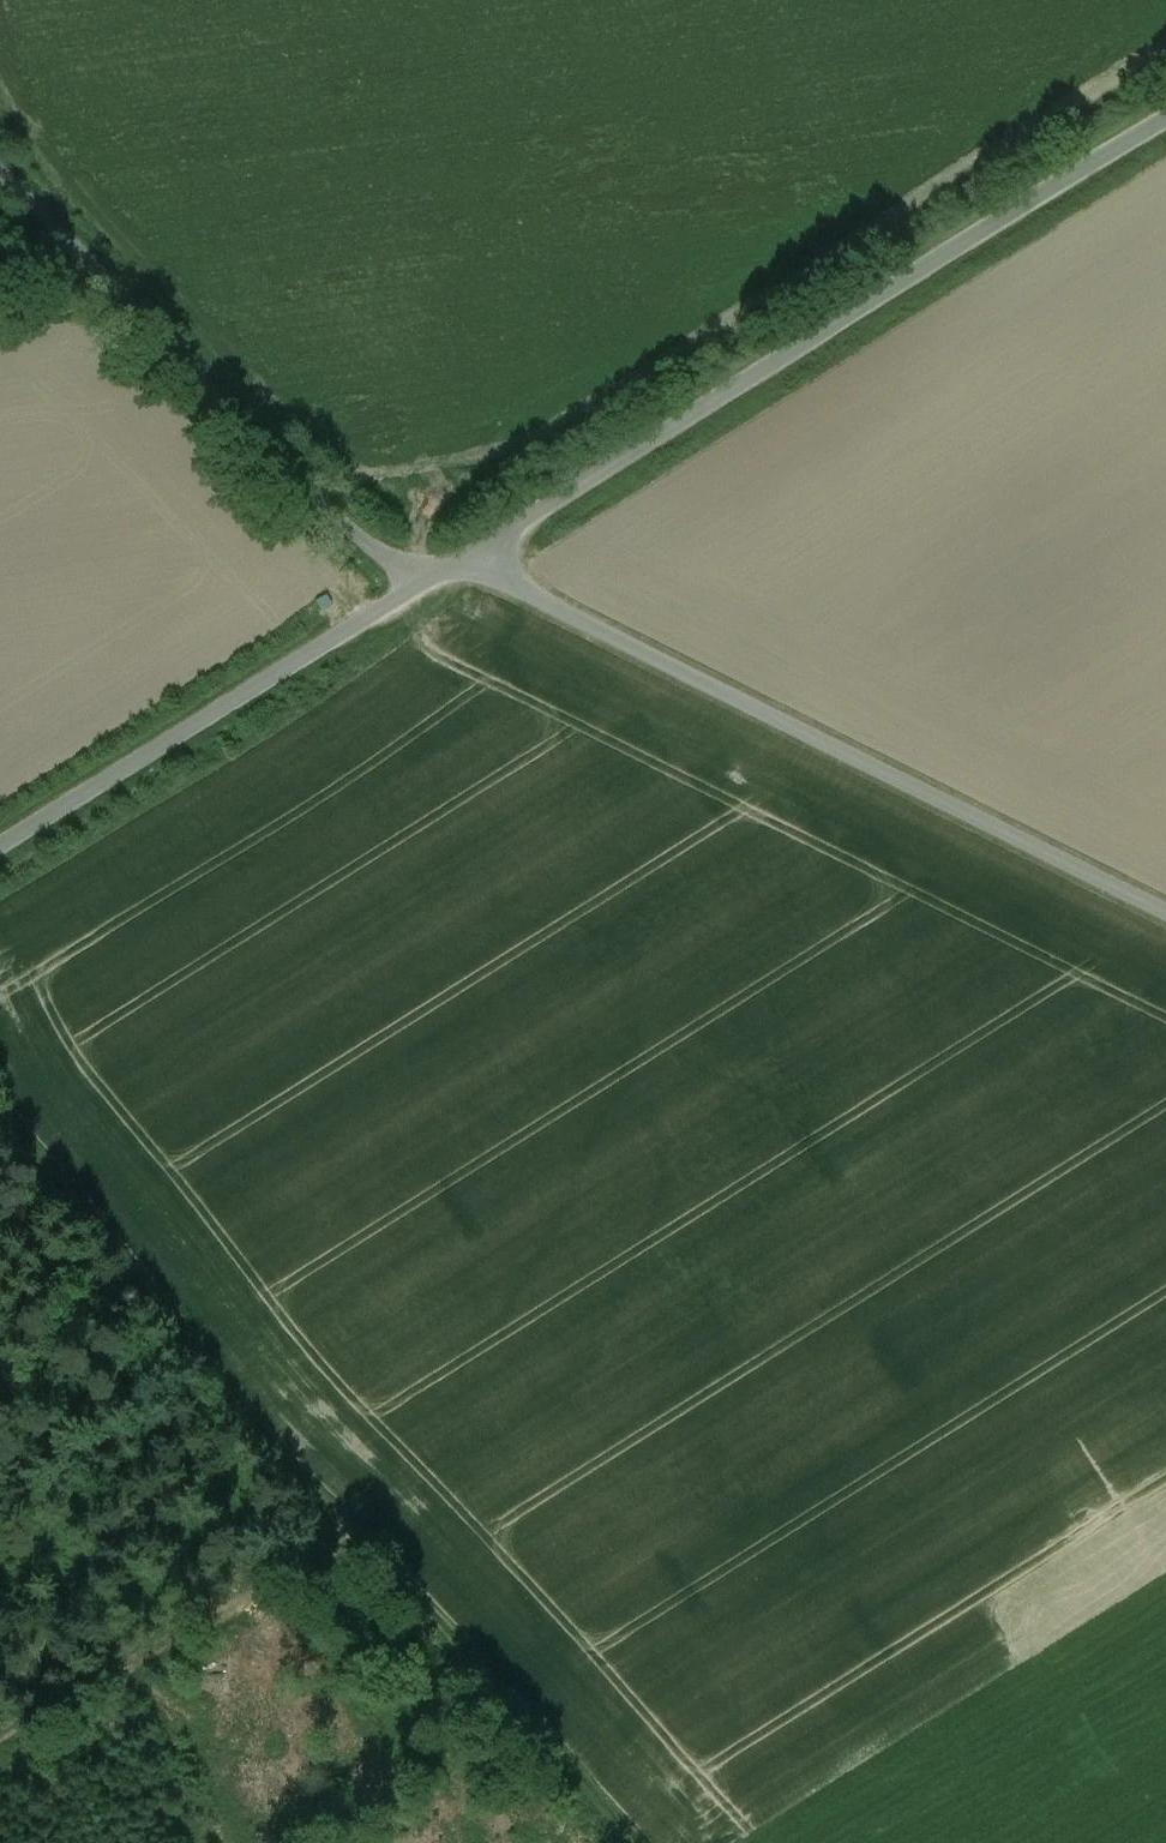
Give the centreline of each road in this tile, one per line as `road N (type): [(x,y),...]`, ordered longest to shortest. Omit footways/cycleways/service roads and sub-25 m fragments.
road 1 (unclassified): [(1165,116),(415,586)]
road 2 (unclassified): [(0,175),(415,586)]
road 3 (unclassified): [(415,586),(0,846)]

